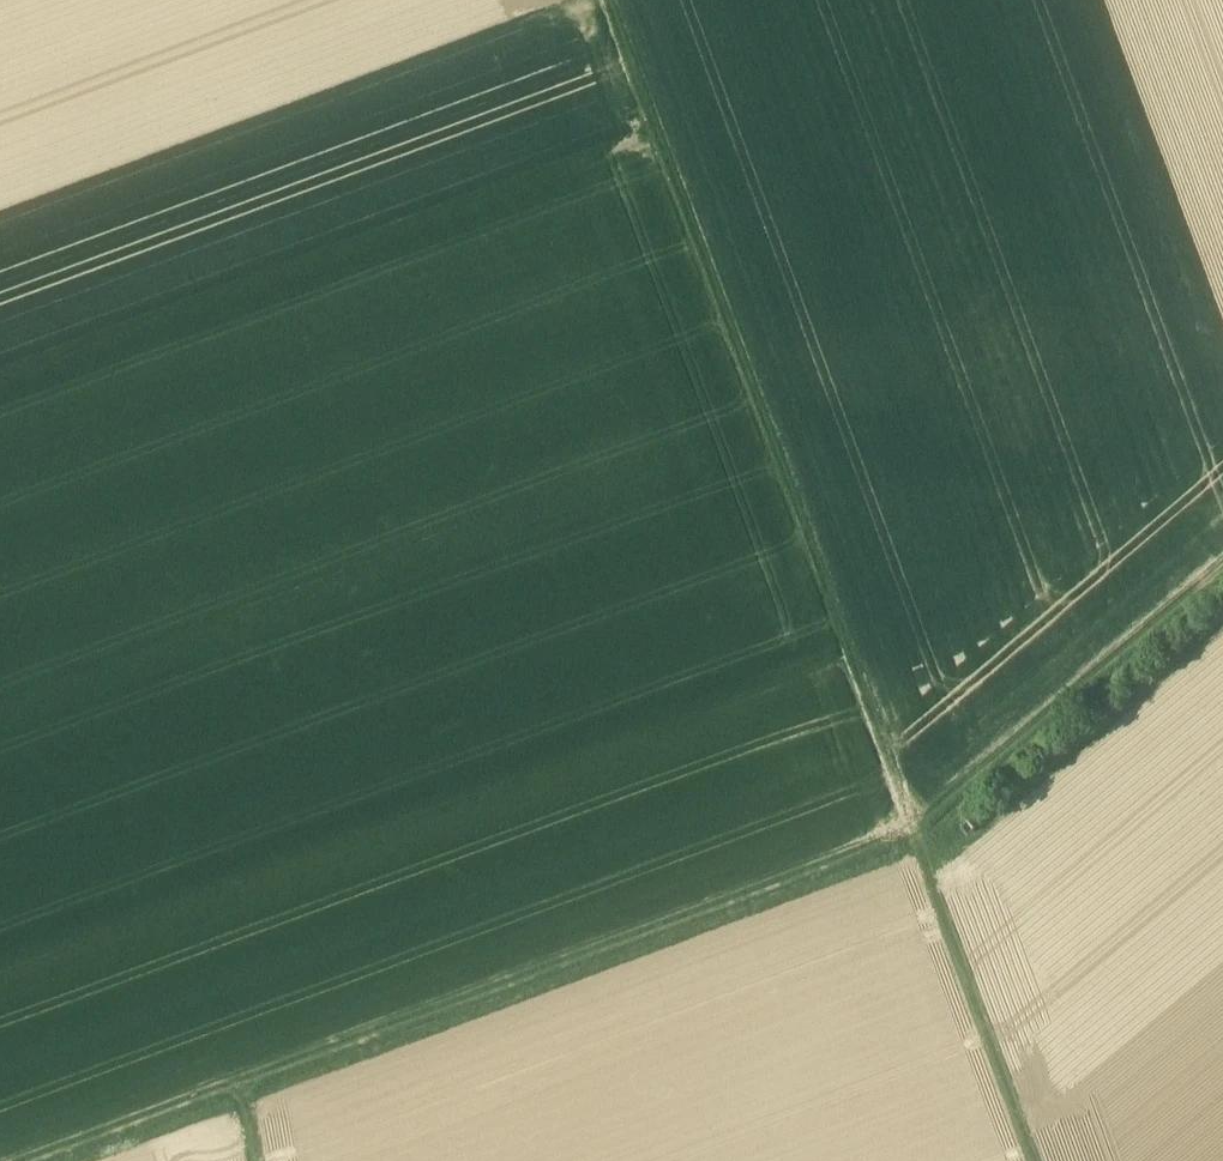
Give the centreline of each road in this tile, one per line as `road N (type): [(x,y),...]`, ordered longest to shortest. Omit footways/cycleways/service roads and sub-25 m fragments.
road 1 (track): [(1222,568),(913,828),(24,1160)]
road 2 (track): [(603,0),(1046,1160)]

